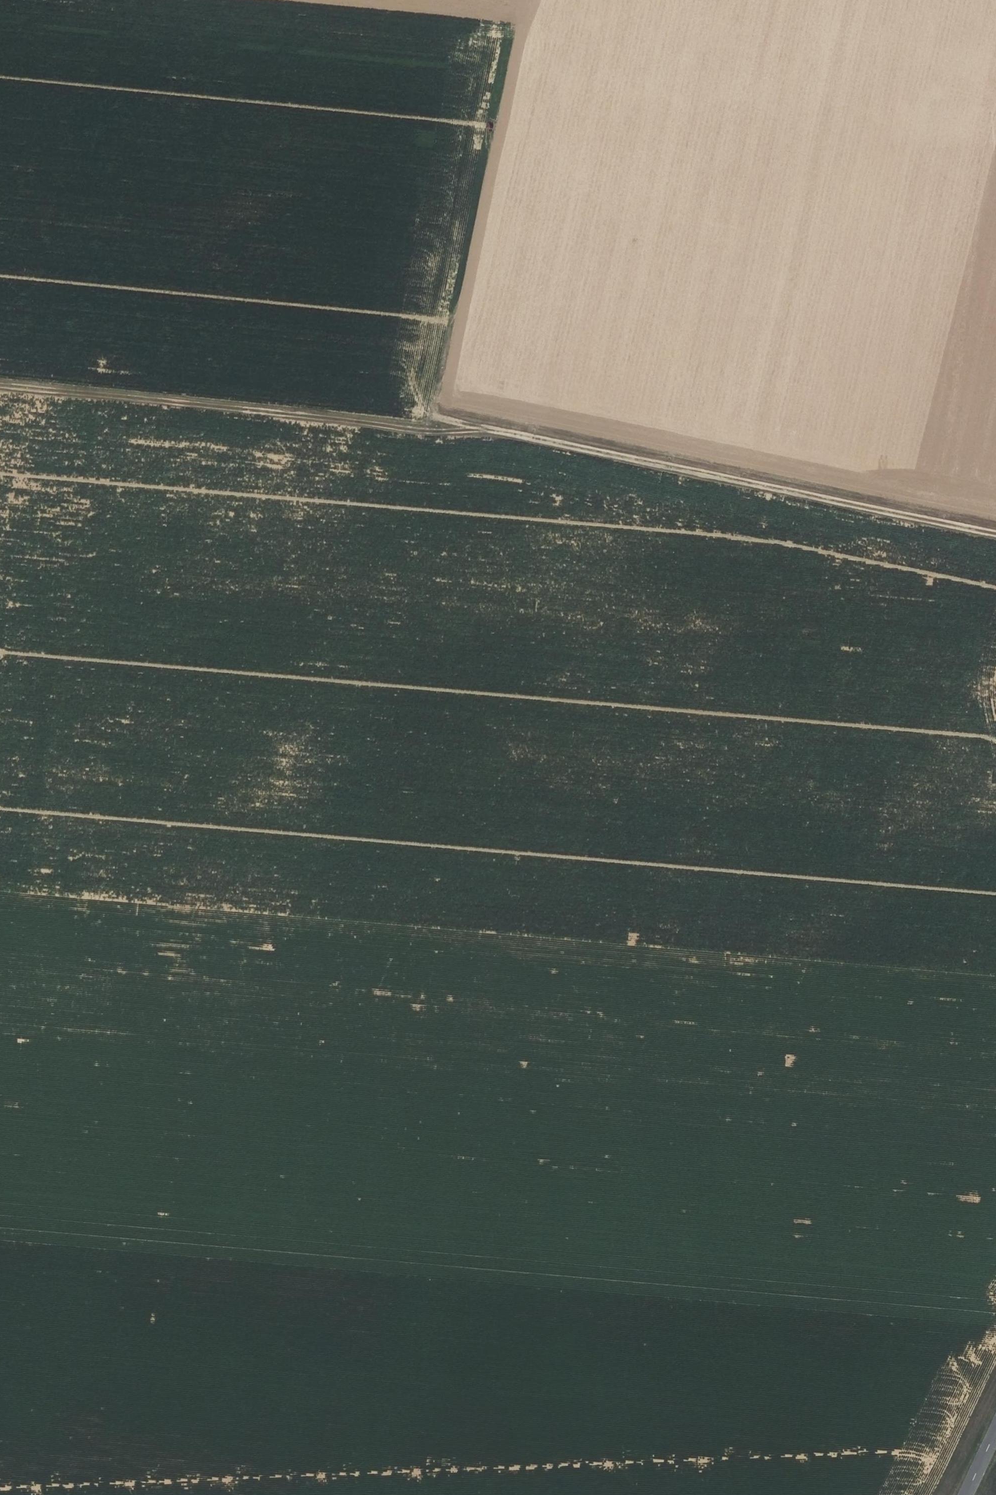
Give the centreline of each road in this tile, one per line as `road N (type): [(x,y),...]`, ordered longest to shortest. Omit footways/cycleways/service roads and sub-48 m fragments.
road 1 (track): [(476,425),(995,533)]

